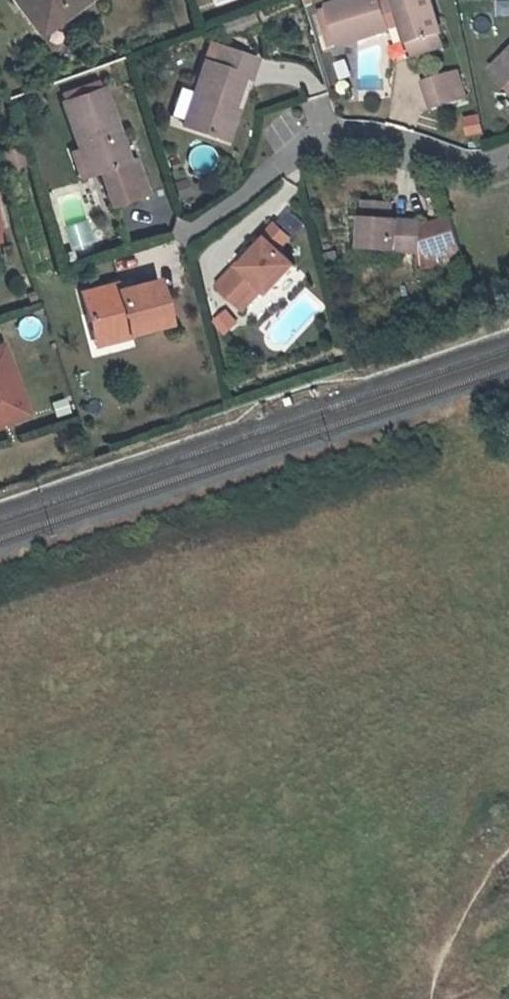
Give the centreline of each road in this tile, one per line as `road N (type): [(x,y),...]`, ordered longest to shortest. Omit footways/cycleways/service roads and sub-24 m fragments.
road 1 (residential): [(190,229),(295,150),(352,134),(489,167),(508,160)]

